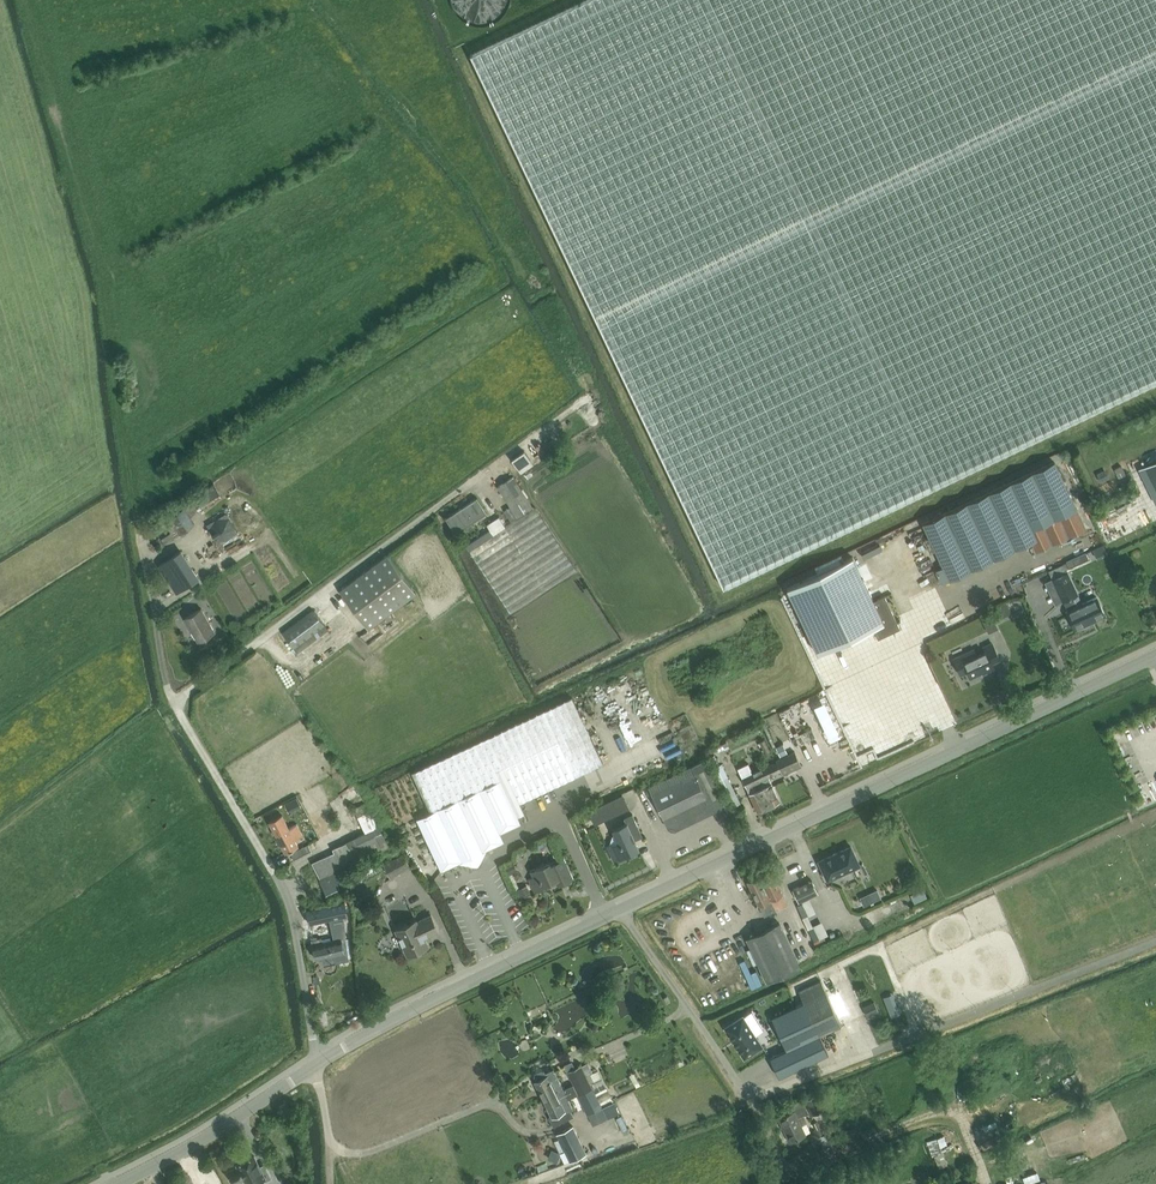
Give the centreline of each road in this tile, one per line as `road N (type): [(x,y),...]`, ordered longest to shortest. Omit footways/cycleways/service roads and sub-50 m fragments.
road 1 (tertiary): [(618,910),(1155,656)]
road 2 (unclassified): [(317,1065),(284,894),(173,705)]
road 3 (tertiary): [(317,1065),(373,1029),(618,910)]
road 4 (unclassified): [(754,1104),(618,910)]
road 5 (tertiary): [(117,1183),(317,1065)]

